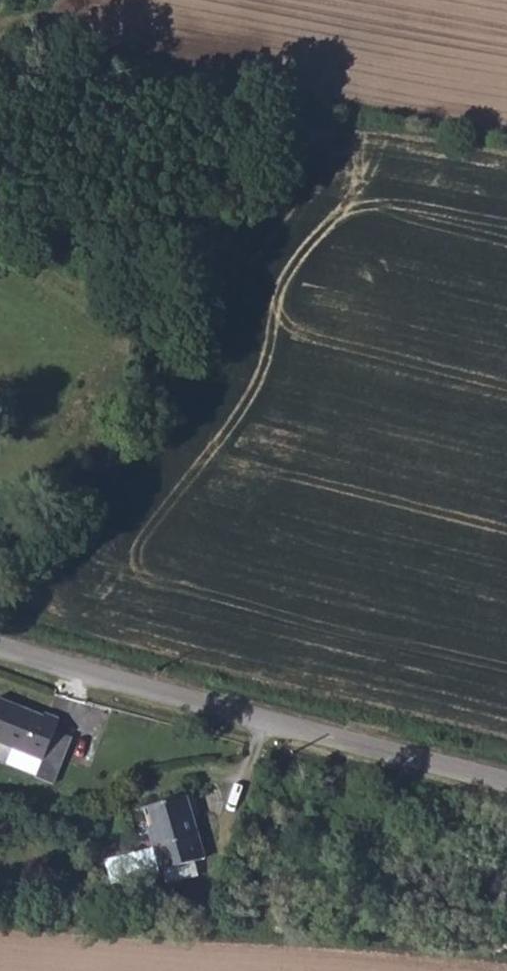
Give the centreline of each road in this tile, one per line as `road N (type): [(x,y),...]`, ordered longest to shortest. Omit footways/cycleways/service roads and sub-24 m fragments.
road 1 (unclassified): [(0,648),(506,783)]

